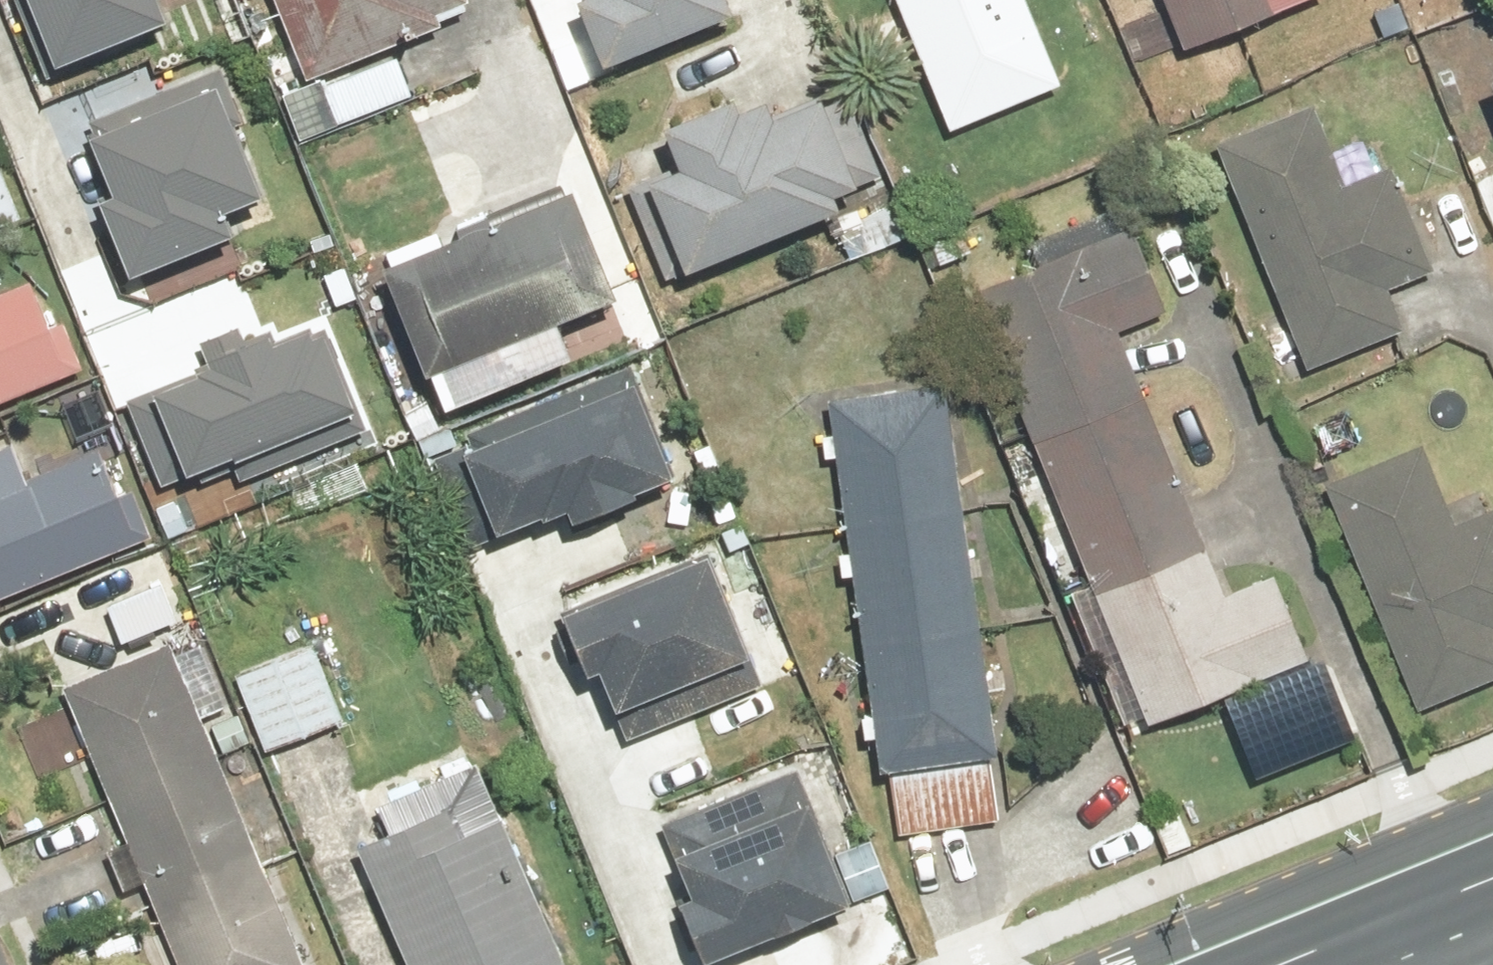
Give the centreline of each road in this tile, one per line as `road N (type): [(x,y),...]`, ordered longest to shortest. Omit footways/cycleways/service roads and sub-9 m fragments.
road 1 (secondary): [(1361,937),(1492,883)]

